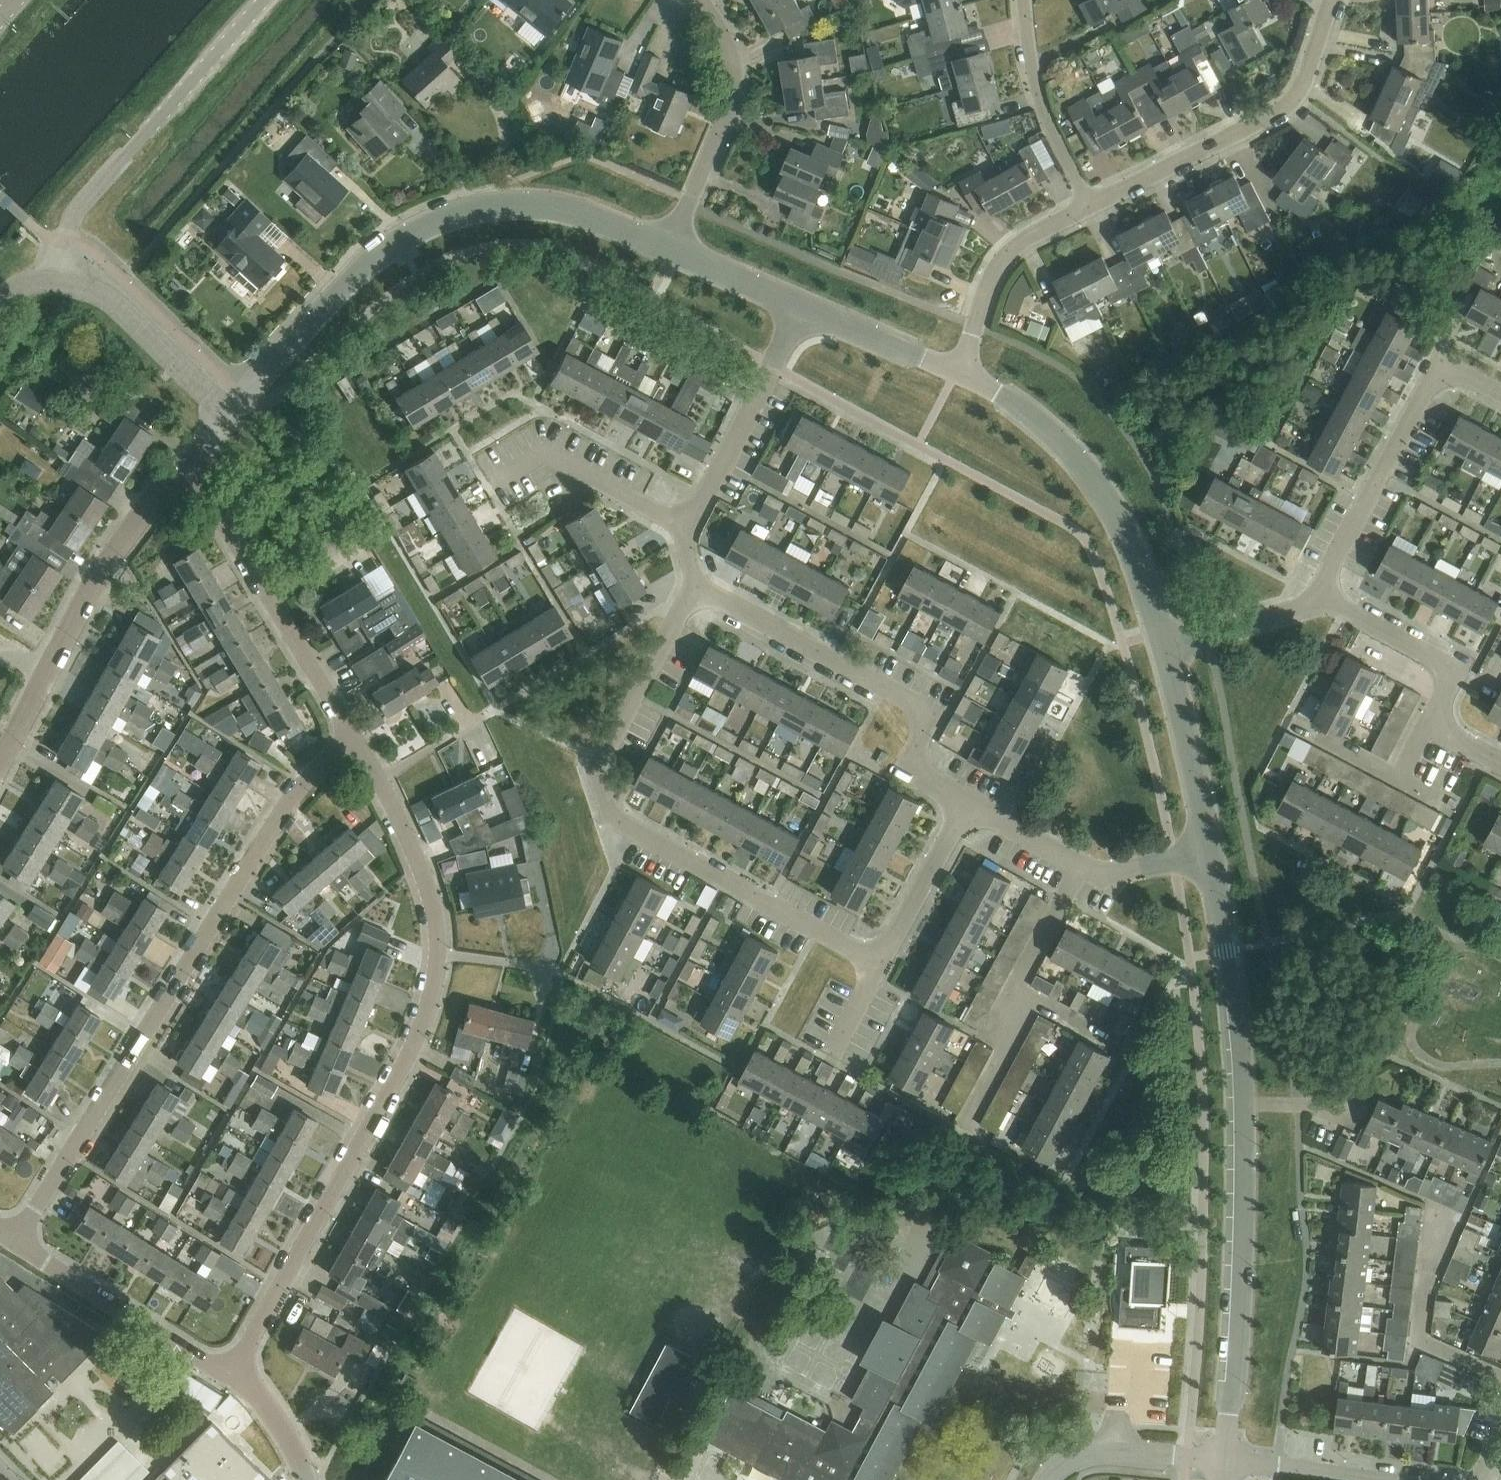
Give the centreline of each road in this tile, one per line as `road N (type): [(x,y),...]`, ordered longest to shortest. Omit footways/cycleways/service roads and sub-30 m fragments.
road 1 (residential): [(232,1376),(417,1040),(439,956),(408,837),(354,743)]
road 2 (unclassified): [(1228,1463),(1240,1092),(1212,854)]
road 3 (residential): [(15,1240),(294,793),(354,743)]
road 4 (residential): [(876,964),(612,819),(600,761),(692,590)]
road 5 (unclassified): [(676,251),(585,212),(516,205),(412,230),(372,257),(228,421)]
road 6 (residential): [(966,803),(913,771),(927,721),(921,712),(692,590)]
road 7 (unclassified): [(1164,649),(1109,498),(1052,432),(958,370)]
road 8 (tertiary): [(57,279),(71,222),(90,195),(265,0)]
road 9 (residential): [(1333,0),(1285,109),(1091,212)]
road 10 (residential): [(1500,396),(1436,362),(1318,598)]
road 11 (residential): [(354,743),(286,624),(179,479)]
road 12 (residential): [(960,1131),(997,1069),(1007,1004),(1078,865)]
road 13 (residential): [(1318,598),(1442,659),(1452,673),(1438,711),(1445,734),(1500,765)]
road 14 (residential): [(676,251),(729,99),(720,46),(689,0)]
road 15 (unclassified): [(232,1376),(15,1240)]
road 16 (residential): [(684,522),(804,304)]
road 17 (unclassified): [(228,421),(105,292),(57,279)]
road 18 (unclassified): [(51,665),(118,553),(179,479)]
road 19 (residential): [(1091,212),(1043,108),(1023,0)]
road 20 (residential): [(1091,212),(1039,234),(998,268),(958,370)]
road 21 (residential): [(684,522),(549,456),(491,493)]
road 22 (unclassified): [(1212,854),(1164,649)]
road 23 (residential): [(1500,1377),(1419,1337),(1435,1221)]
road 24 (unclassified): [(1228,1463),(1096,1454),(1045,1479)]
road 25 (residential): [(966,803),(876,964)]
road 26 (unclassified): [(958,370),(804,304)]
road 27 (residential): [(1318,598),(1164,649)]
road 28 (residential): [(1381,1479),(1228,1463)]
road 29 (unclassified): [(804,304),(676,251)]
road 30 (residential): [(1212,854),(1111,875),(1078,865)]
road 31 (unclassified): [(310,1479),(260,1398),(232,1376)]
road 32 (residential): [(1078,865),(966,803)]

